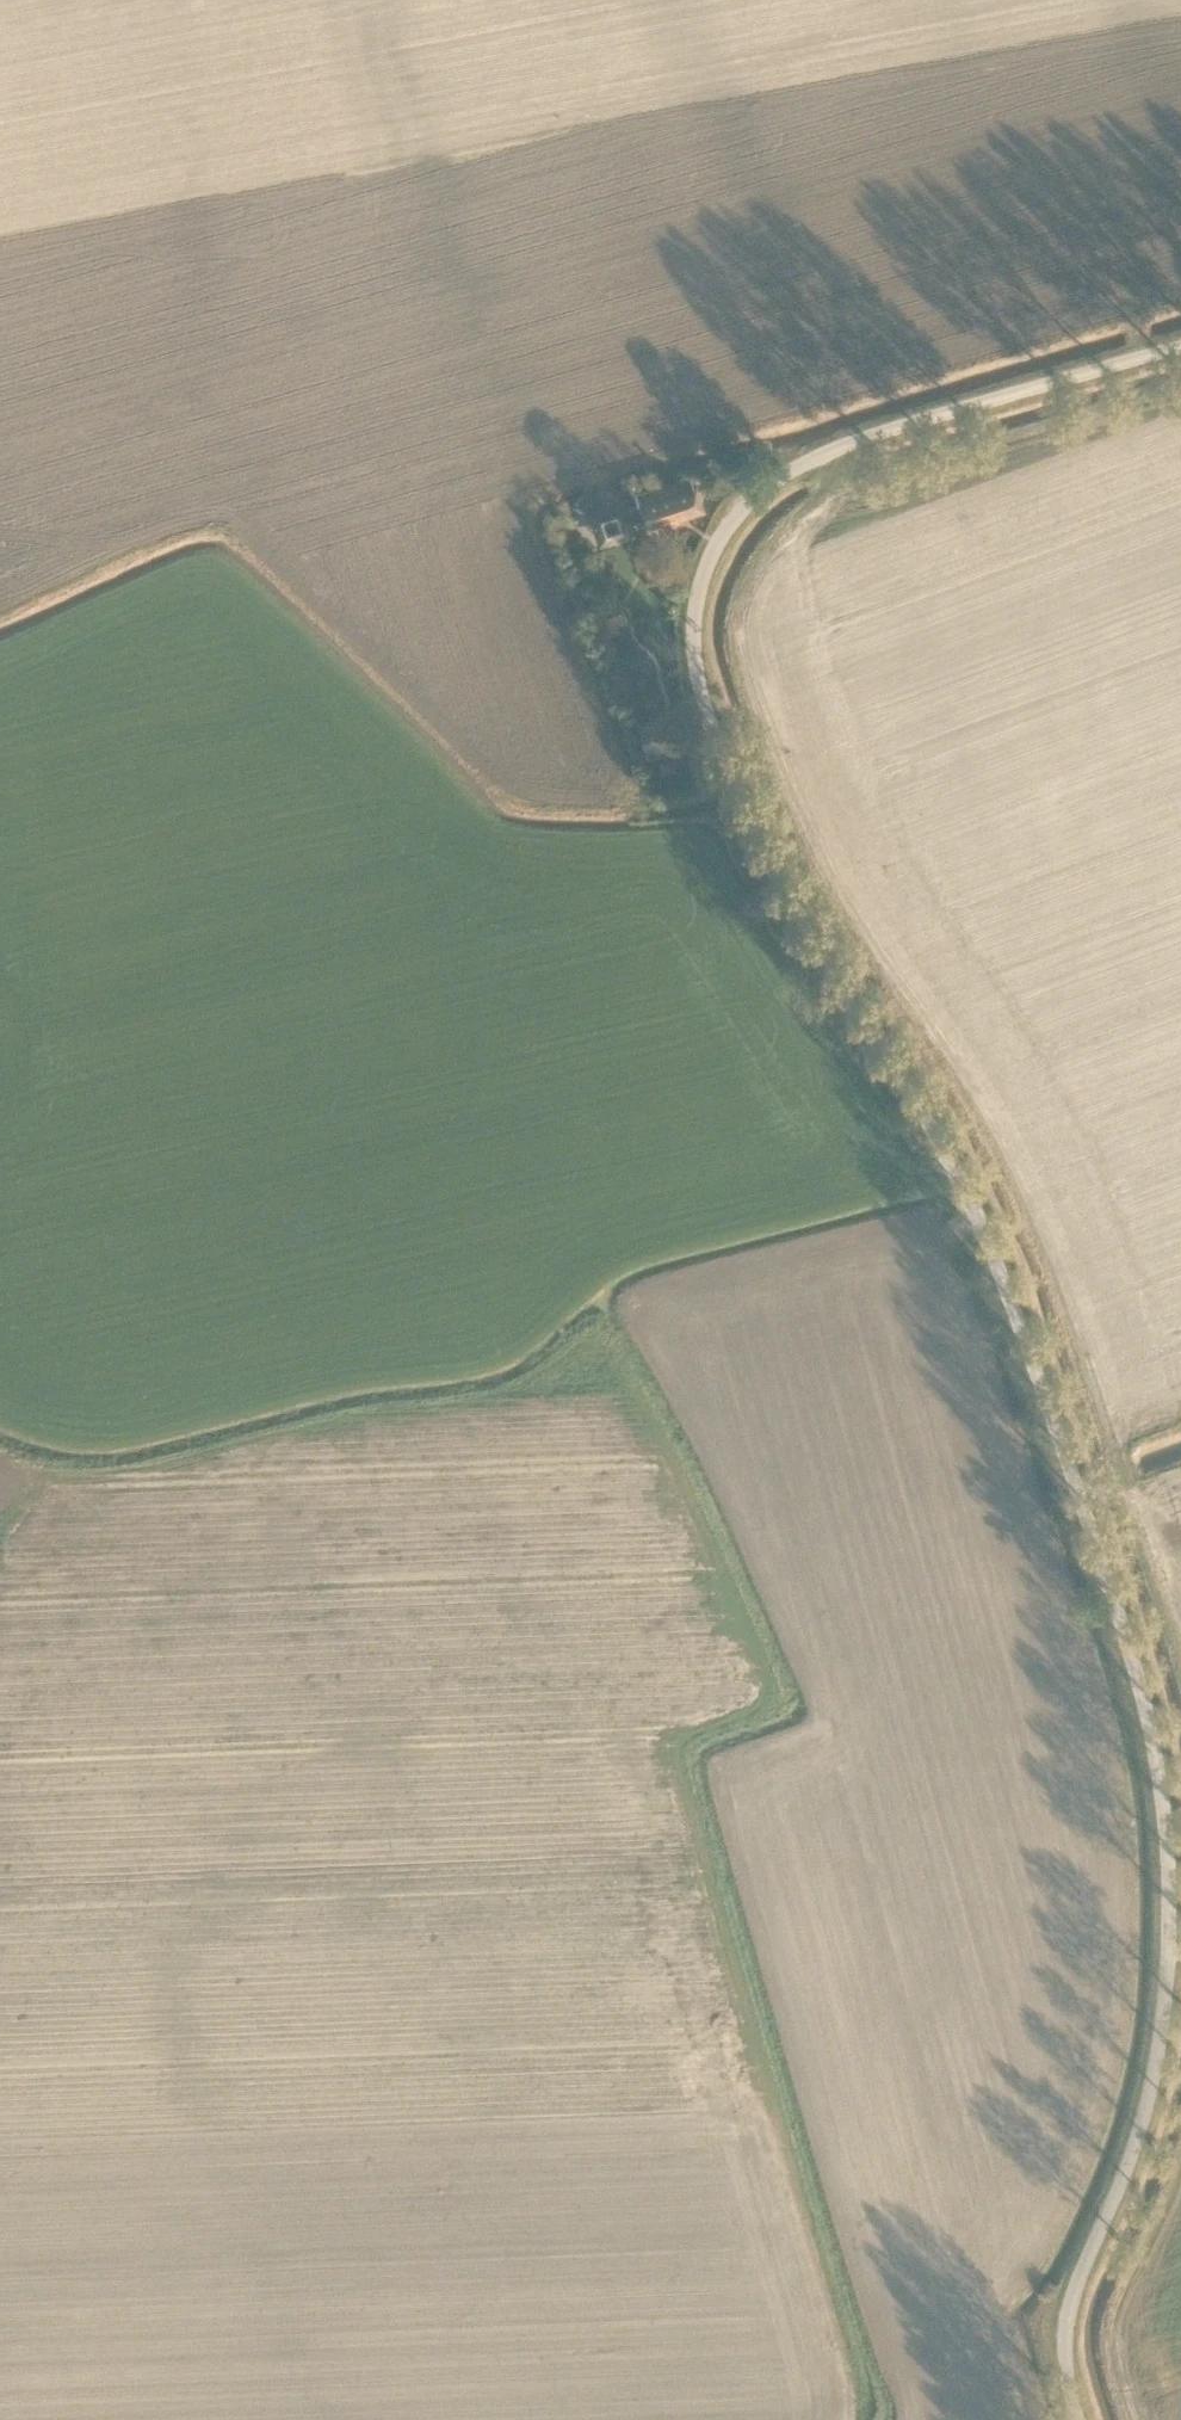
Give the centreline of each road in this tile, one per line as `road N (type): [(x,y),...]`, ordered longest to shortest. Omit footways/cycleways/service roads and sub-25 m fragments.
road 1 (unclassified): [(1083,2419),(1065,2327),(1157,2082),(1172,2002),(1169,1816),(1134,1641),(980,1221),(737,792),(695,654),(697,588),(726,521),(789,467),(848,440),(1180,343)]

